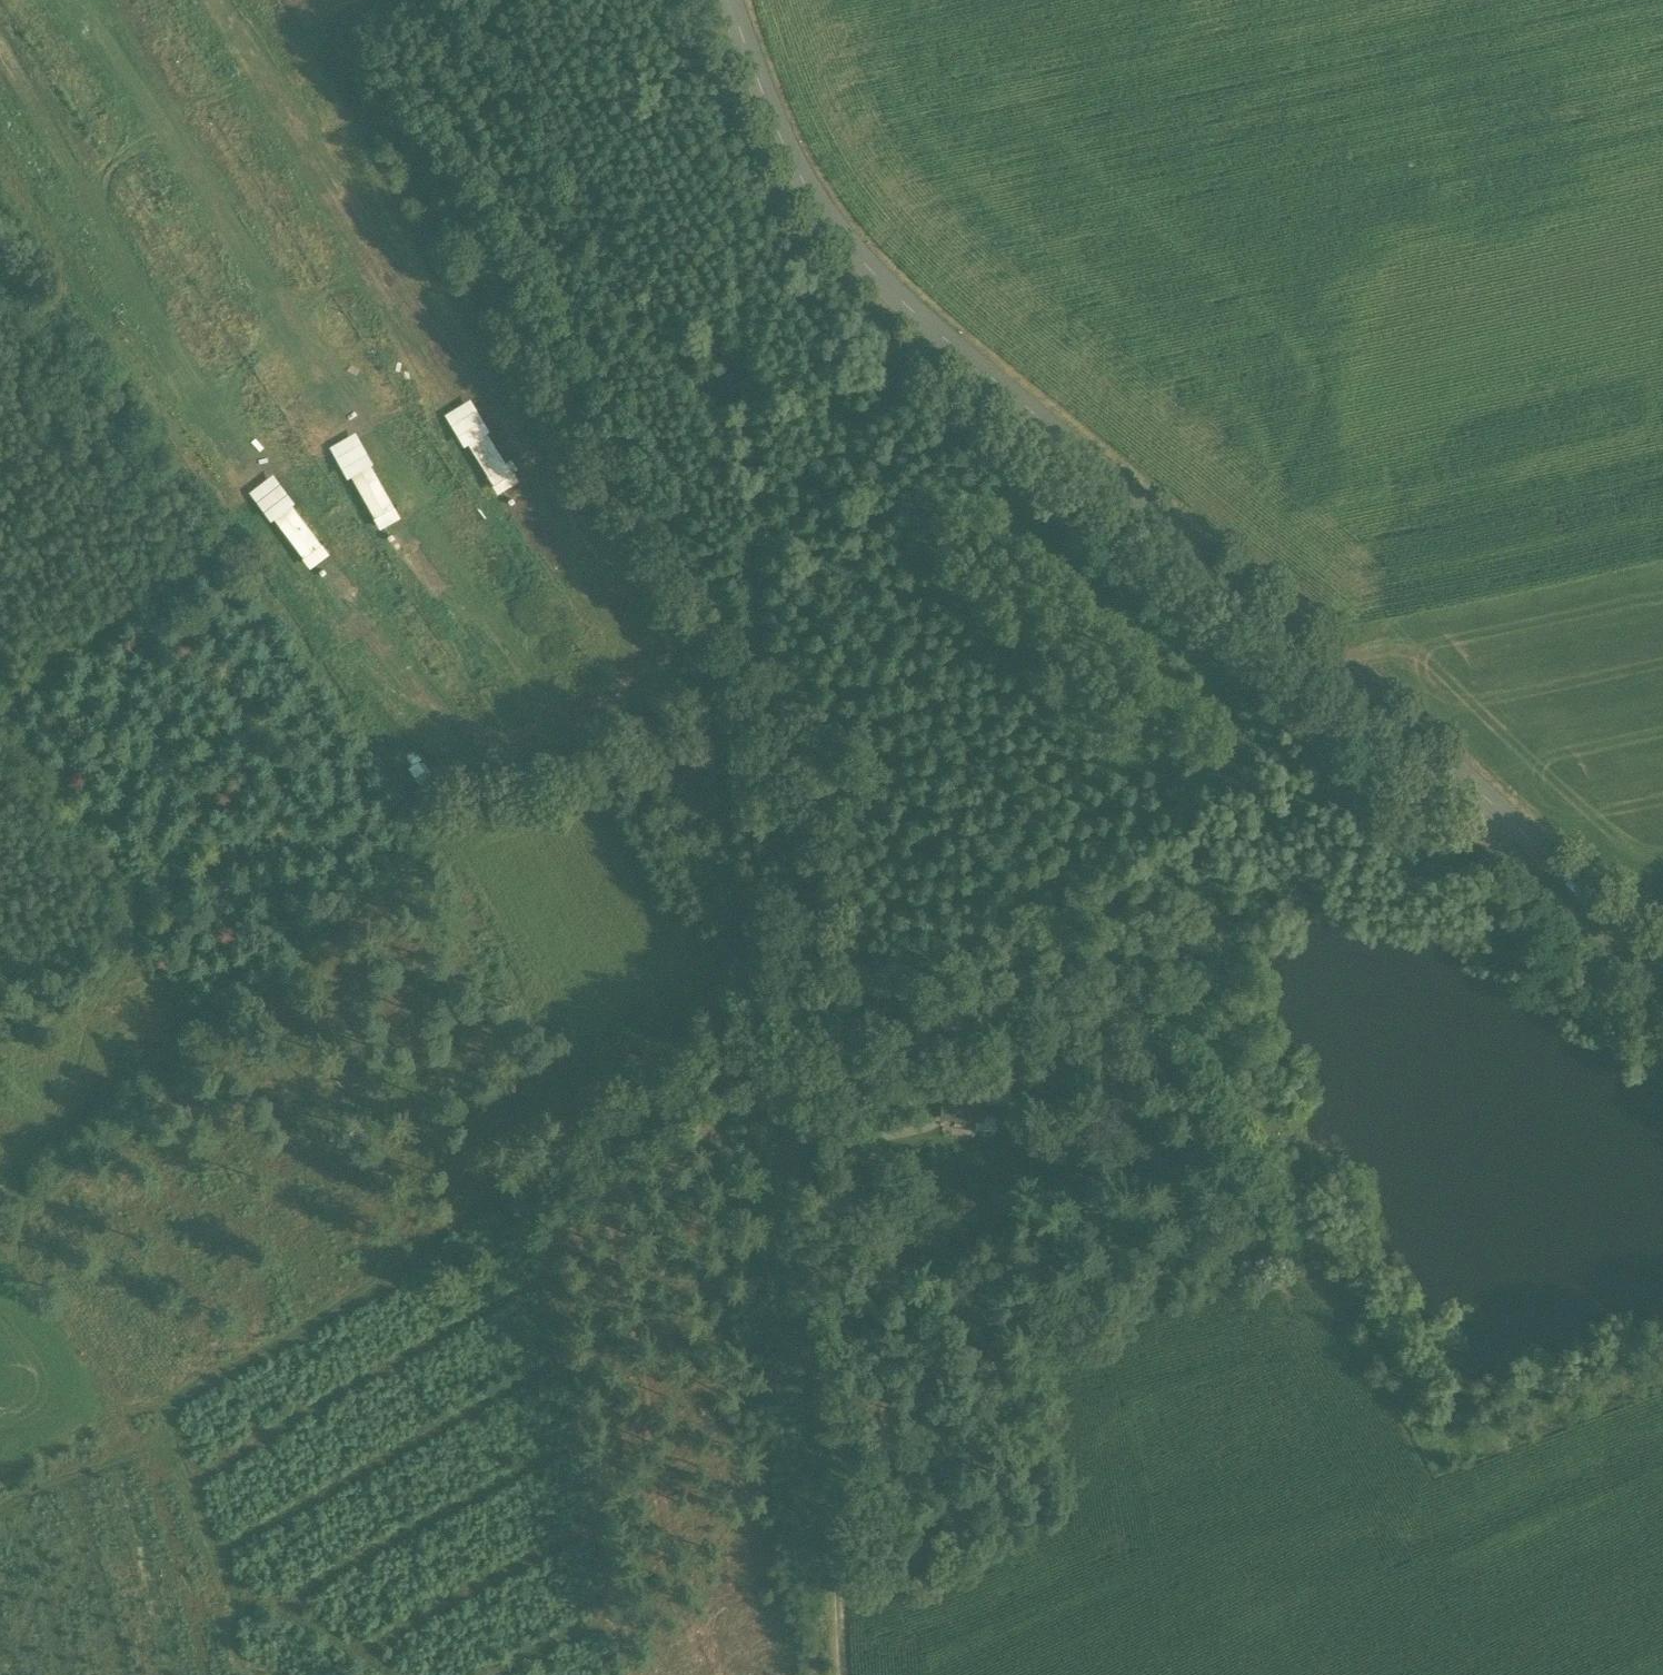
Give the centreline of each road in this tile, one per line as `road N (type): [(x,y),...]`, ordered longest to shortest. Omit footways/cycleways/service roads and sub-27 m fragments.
road 1 (track): [(845,1674),(842,1548),(804,1104),(810,967),(790,748),(773,722),(754,640),(765,515),(776,495),(907,366),(933,329)]
road 2 (tertiary): [(1662,966),(1438,753),(863,262),(783,143),(729,0)]
road 3 (track): [(773,722),(484,820),(425,851),(234,1039),(0,1236)]
road 4 (track): [(120,1419),(265,1348),(379,1279),(734,1002),(810,967)]

